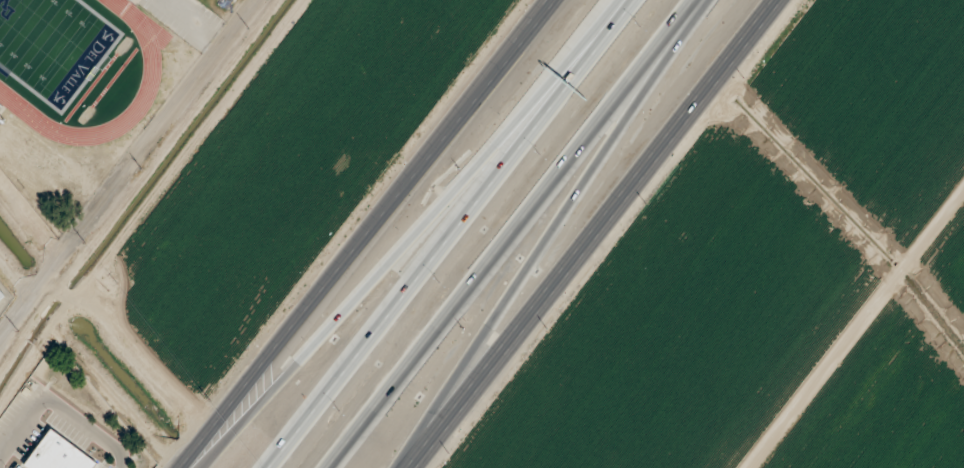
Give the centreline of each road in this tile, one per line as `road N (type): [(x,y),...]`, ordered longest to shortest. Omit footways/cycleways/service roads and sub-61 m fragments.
road 1 (motorway): [(632,0),(211,467)]
road 2 (motorway): [(334,467),(701,0)]
road 3 (secondary): [(553,0),(186,467)]
road 4 (secondary): [(413,467),(777,0)]
road 5 (motorway): [(640,0),(276,467)]
road 6 (motorway): [(403,467),(626,123),(717,0)]
road 7 (track): [(0,329),(259,0)]
road 8 (track): [(963,199),(753,467)]

